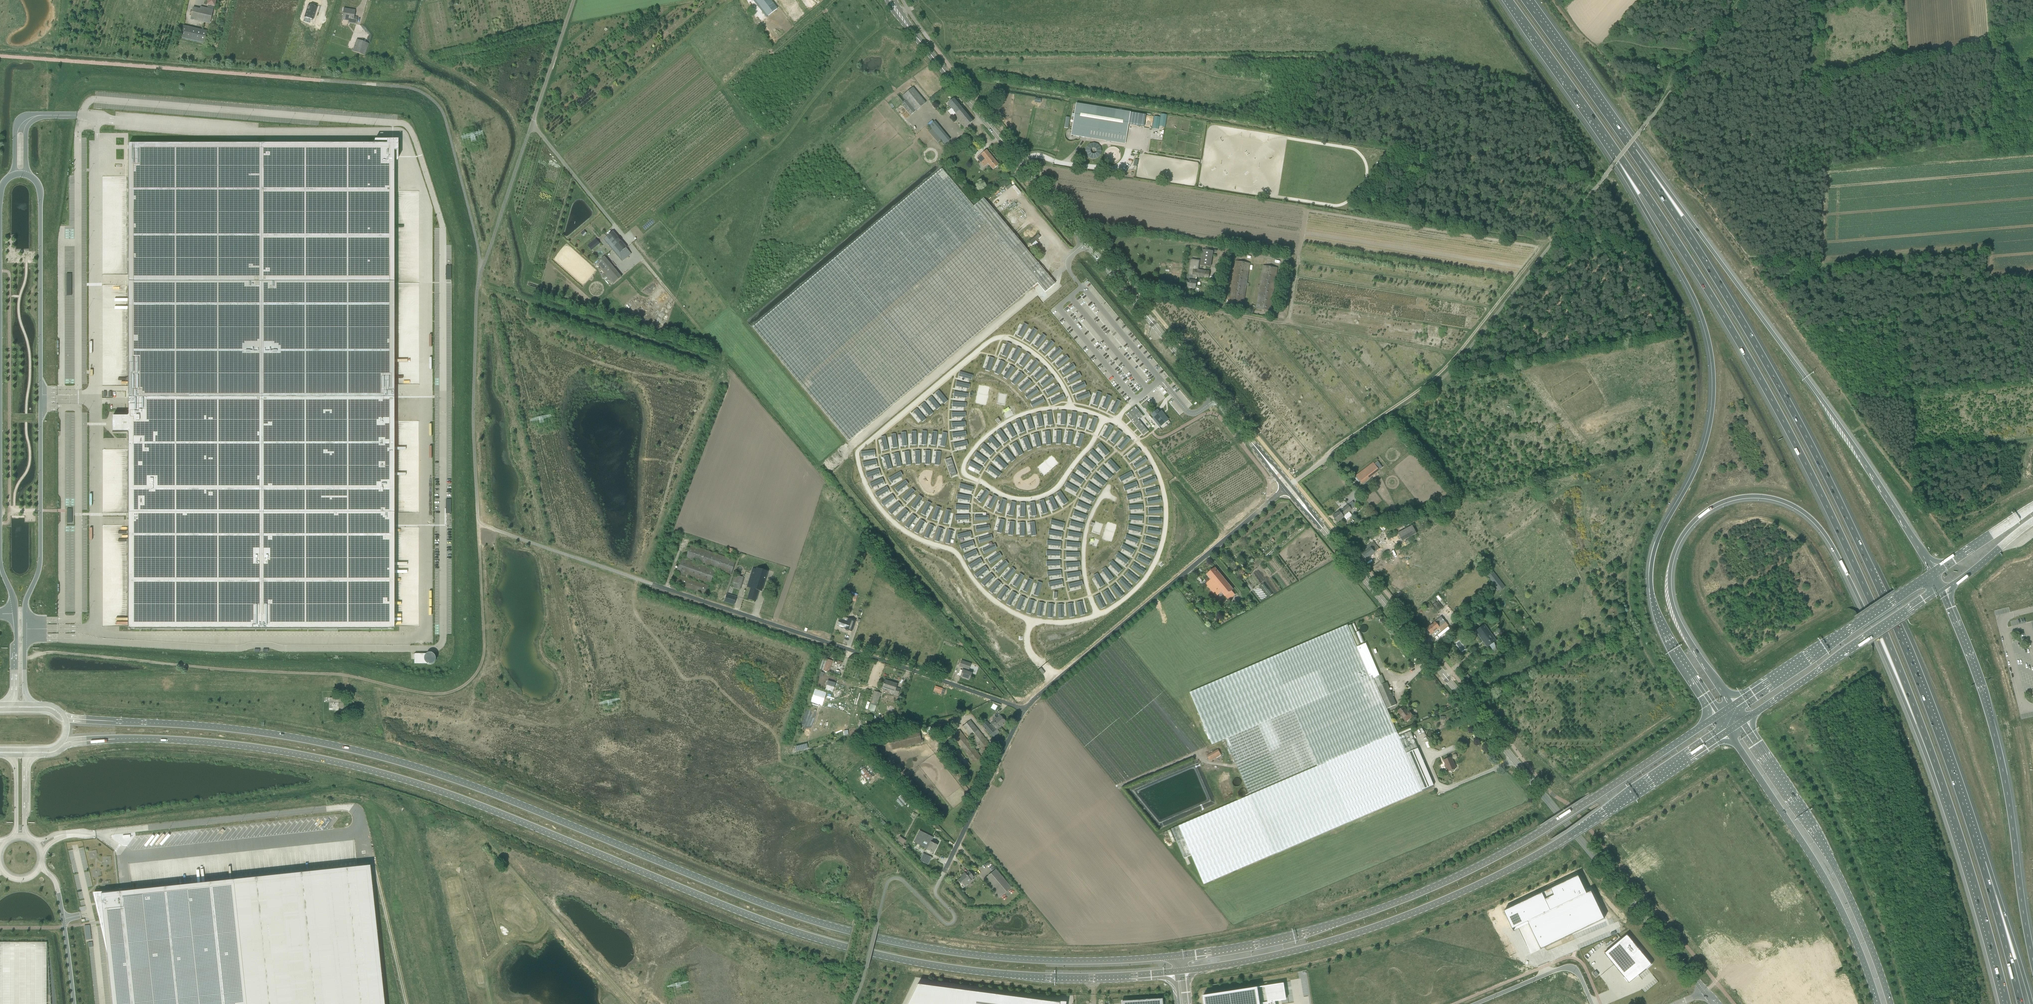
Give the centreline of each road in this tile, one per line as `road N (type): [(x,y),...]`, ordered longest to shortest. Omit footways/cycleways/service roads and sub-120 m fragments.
road 1 (primary): [(1178,956),(1005,958),(876,938),(762,904),(382,757),(248,732),(96,721)]
road 2 (primary): [(95,741),(240,747),(372,771),(757,919),(872,953),(1005,975),(1175,972)]
road 3 (motorway): [(1978,852),(1910,659),(1795,412),(1685,228),(1582,80)]
road 4 (motorway): [(1617,153),(1784,421),(1857,570),(1943,791)]
road 5 (tertiary): [(1705,992),(1288,487)]
road 6 (motorway): [(1732,707),(1676,614),(1672,561),(1686,531),(1711,509),(1740,498),(1775,500),(1807,516),(1830,542),(1943,791)]
road 7 (tertiary): [(1288,487),(891,0)]
road 8 (motorway): [(1617,153),(1699,308),(1712,358),(1706,442),(1661,533),(1651,576),(1659,619),(1719,716)]
road 9 (track): [(478,524),(482,660),(469,681),(446,693),(342,674),(51,652),(25,658)]
road 10 (motorway): [(1934,574),(1823,403),(1582,80)]
road 11 (primary): [(1184,971),(1277,956),(1426,908),(1555,846),(1728,732)]
road 12 (primary): [(1719,716),(1543,832),(1453,880),(1322,928),(1178,956)]
road 13 (unclassified): [(26,705),(25,603),(40,565),(41,461),(40,193),(26,175)]
road 14 (unclassified): [(1025,709),(558,552)]
road 15 (track): [(630,1003),(475,831),(432,830),(408,797),(351,782),(315,785)]
road 16 (track): [(1639,248),(1549,239),(1439,376),(1325,459)]
road 17 (motorway): [(2032,958),(1993,730),(1941,589)]
road 18 (track): [(1901,275),(1902,388),(1917,427),(1912,484),(1938,519),(1989,500),(1987,451)]
road 19 (unclassified): [(1025,709),(1288,487)]
road 20 (secondary): [(1891,1003),(1828,852),(1742,723)]
road 21 (secondary): [(1728,732),(1839,904),(1877,1003)]
road 22 (unclassified): [(643,259),(532,124),(574,0)]
road 23 (track): [(1736,258),(2032,280)]
road 24 (track): [(1912,484),(1810,341),(1736,258)]
road 25 (unclassified): [(14,175),(0,193),(0,430)]
road 26 (primary): [(1934,574),(1732,707)]
road 27 (primary): [(1742,723),(1941,589)]
road 28 (unclassified): [(0,471),(0,564),(15,602),(13,705)]
road 29 (motorway): [(1943,791),(2007,1003)]
road 30 (track): [(1350,209),(1549,239)]
road 31 (motorway): [(1508,0),(1617,153)]
road 32 (unclassified): [(944,872),(1025,709)]
road 33 (motorway): [(2032,1003),(1978,852)]
road 34 (track): [(1575,215),(1597,176),(1532,84)]
road 35 (motorway): [(2021,1003),(1978,852)]
road 36 (unclassified): [(1473,1003),(1569,966),(1592,1003)]
road 37 (unclassified): [(74,1003),(57,886),(41,868)]

